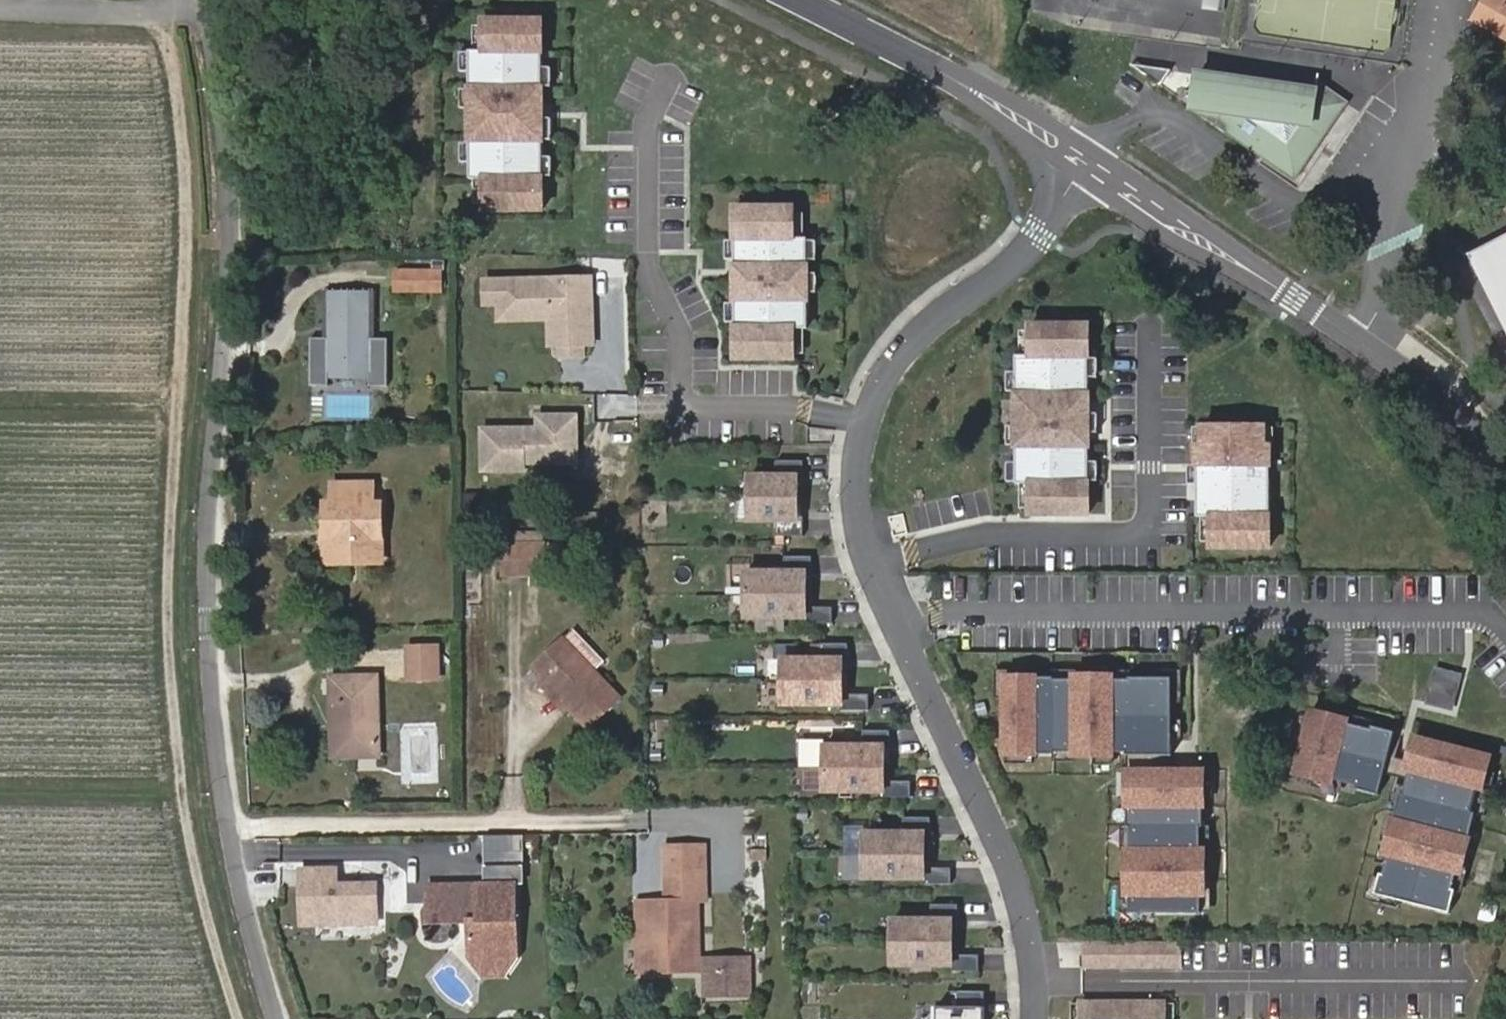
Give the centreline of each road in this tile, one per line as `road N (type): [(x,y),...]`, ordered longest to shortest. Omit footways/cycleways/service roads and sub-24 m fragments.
road 1 (residential): [(205,0),(230,184),(230,286),(207,532),(213,719),(230,835),(277,1018)]
road 2 (track): [(242,1018),(174,738),(167,535),(185,224),(182,105),(166,13)]
road 3 (residential): [(1081,151),(1041,234),(1007,273),(902,352),(865,424),(860,478),(870,548),(1014,882),(1028,949),(1030,1018)]
road 4 (tertiary): [(1081,151),(1268,276),(1505,451)]
road 5 (tertiary): [(797,0),(1081,151)]
road 6 (track): [(206,6),(147,16),(0,10)]

